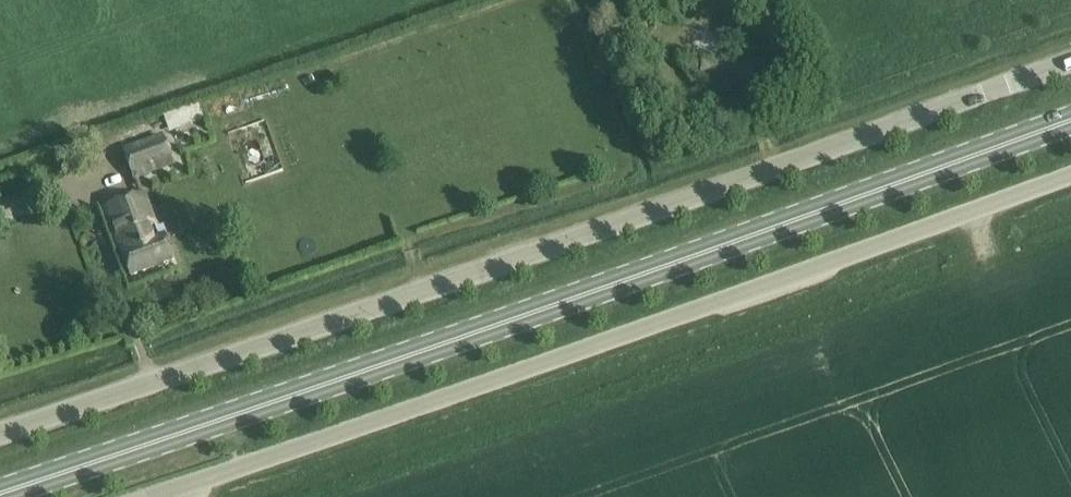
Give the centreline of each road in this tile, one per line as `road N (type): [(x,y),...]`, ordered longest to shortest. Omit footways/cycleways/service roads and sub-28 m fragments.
road 1 (primary): [(0,493),(1070,121)]
road 2 (unclassified): [(0,429),(1070,67)]
road 3 (unclassified): [(1070,170),(417,407),(143,496)]

